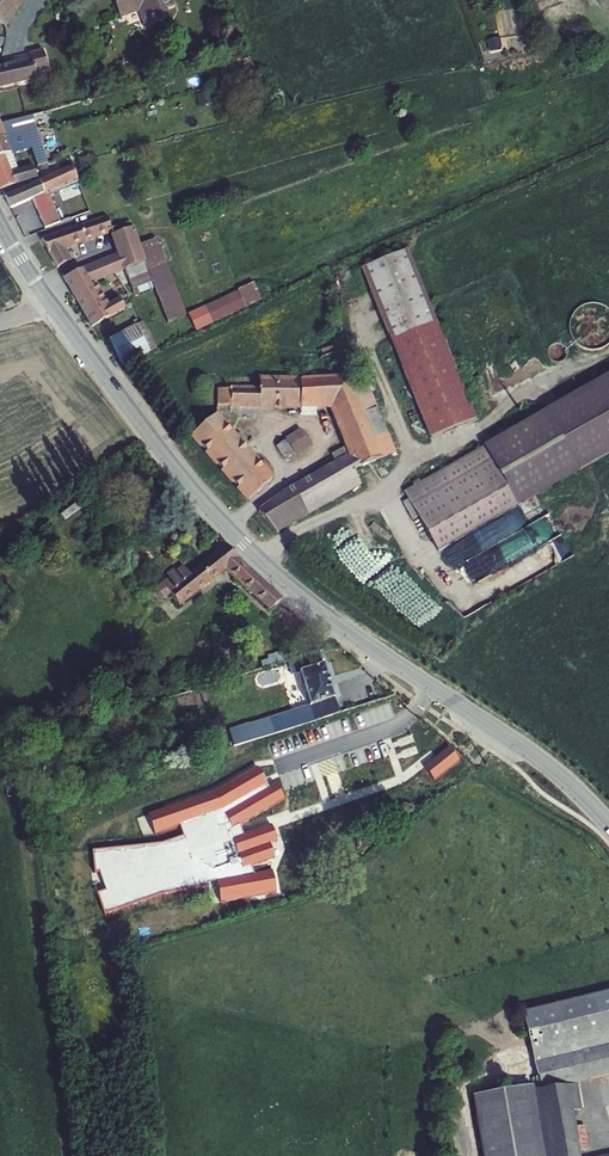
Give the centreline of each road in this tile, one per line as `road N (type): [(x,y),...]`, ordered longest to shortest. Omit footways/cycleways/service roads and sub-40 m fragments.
road 1 (tertiary): [(0,223),(170,462),(257,559),(530,753),(608,825)]

